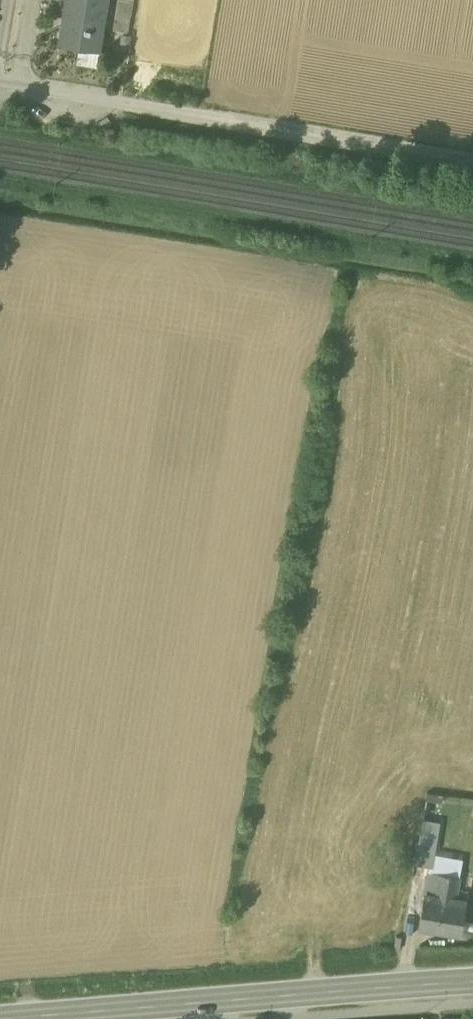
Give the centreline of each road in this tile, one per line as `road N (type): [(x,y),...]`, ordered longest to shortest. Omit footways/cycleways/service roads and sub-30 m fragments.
road 1 (unclassified): [(472,158),(0,78)]
road 2 (secondary): [(472,979),(0,1018)]

